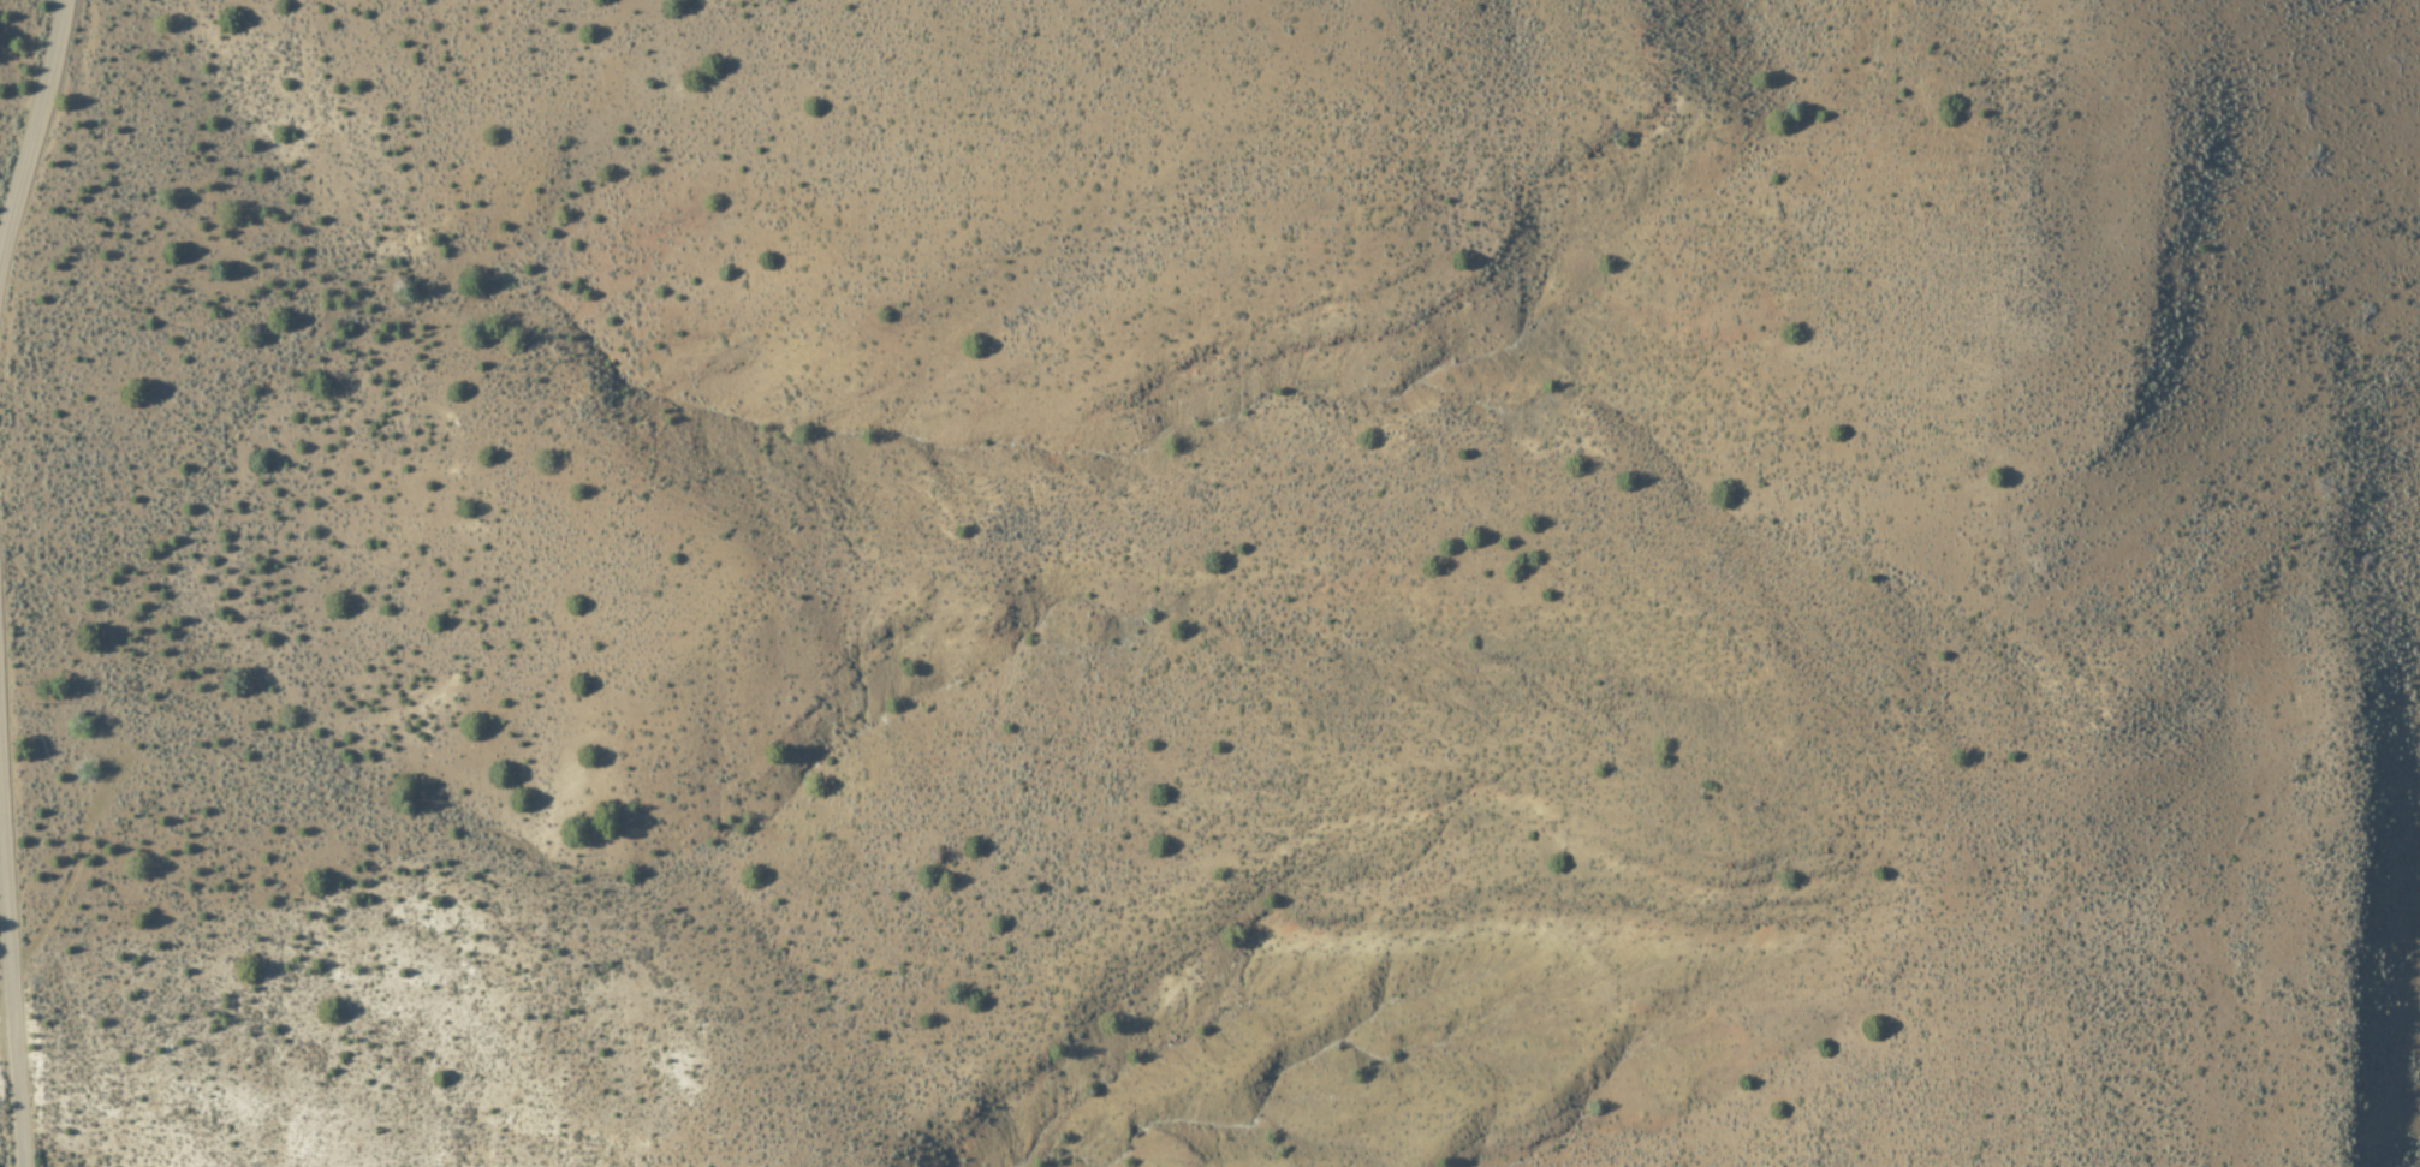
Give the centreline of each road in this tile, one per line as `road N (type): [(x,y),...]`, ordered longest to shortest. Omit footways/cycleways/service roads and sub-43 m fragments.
road 1 (tertiary): [(0,799),(24,1166)]
road 2 (tertiary): [(71,0),(0,259)]

